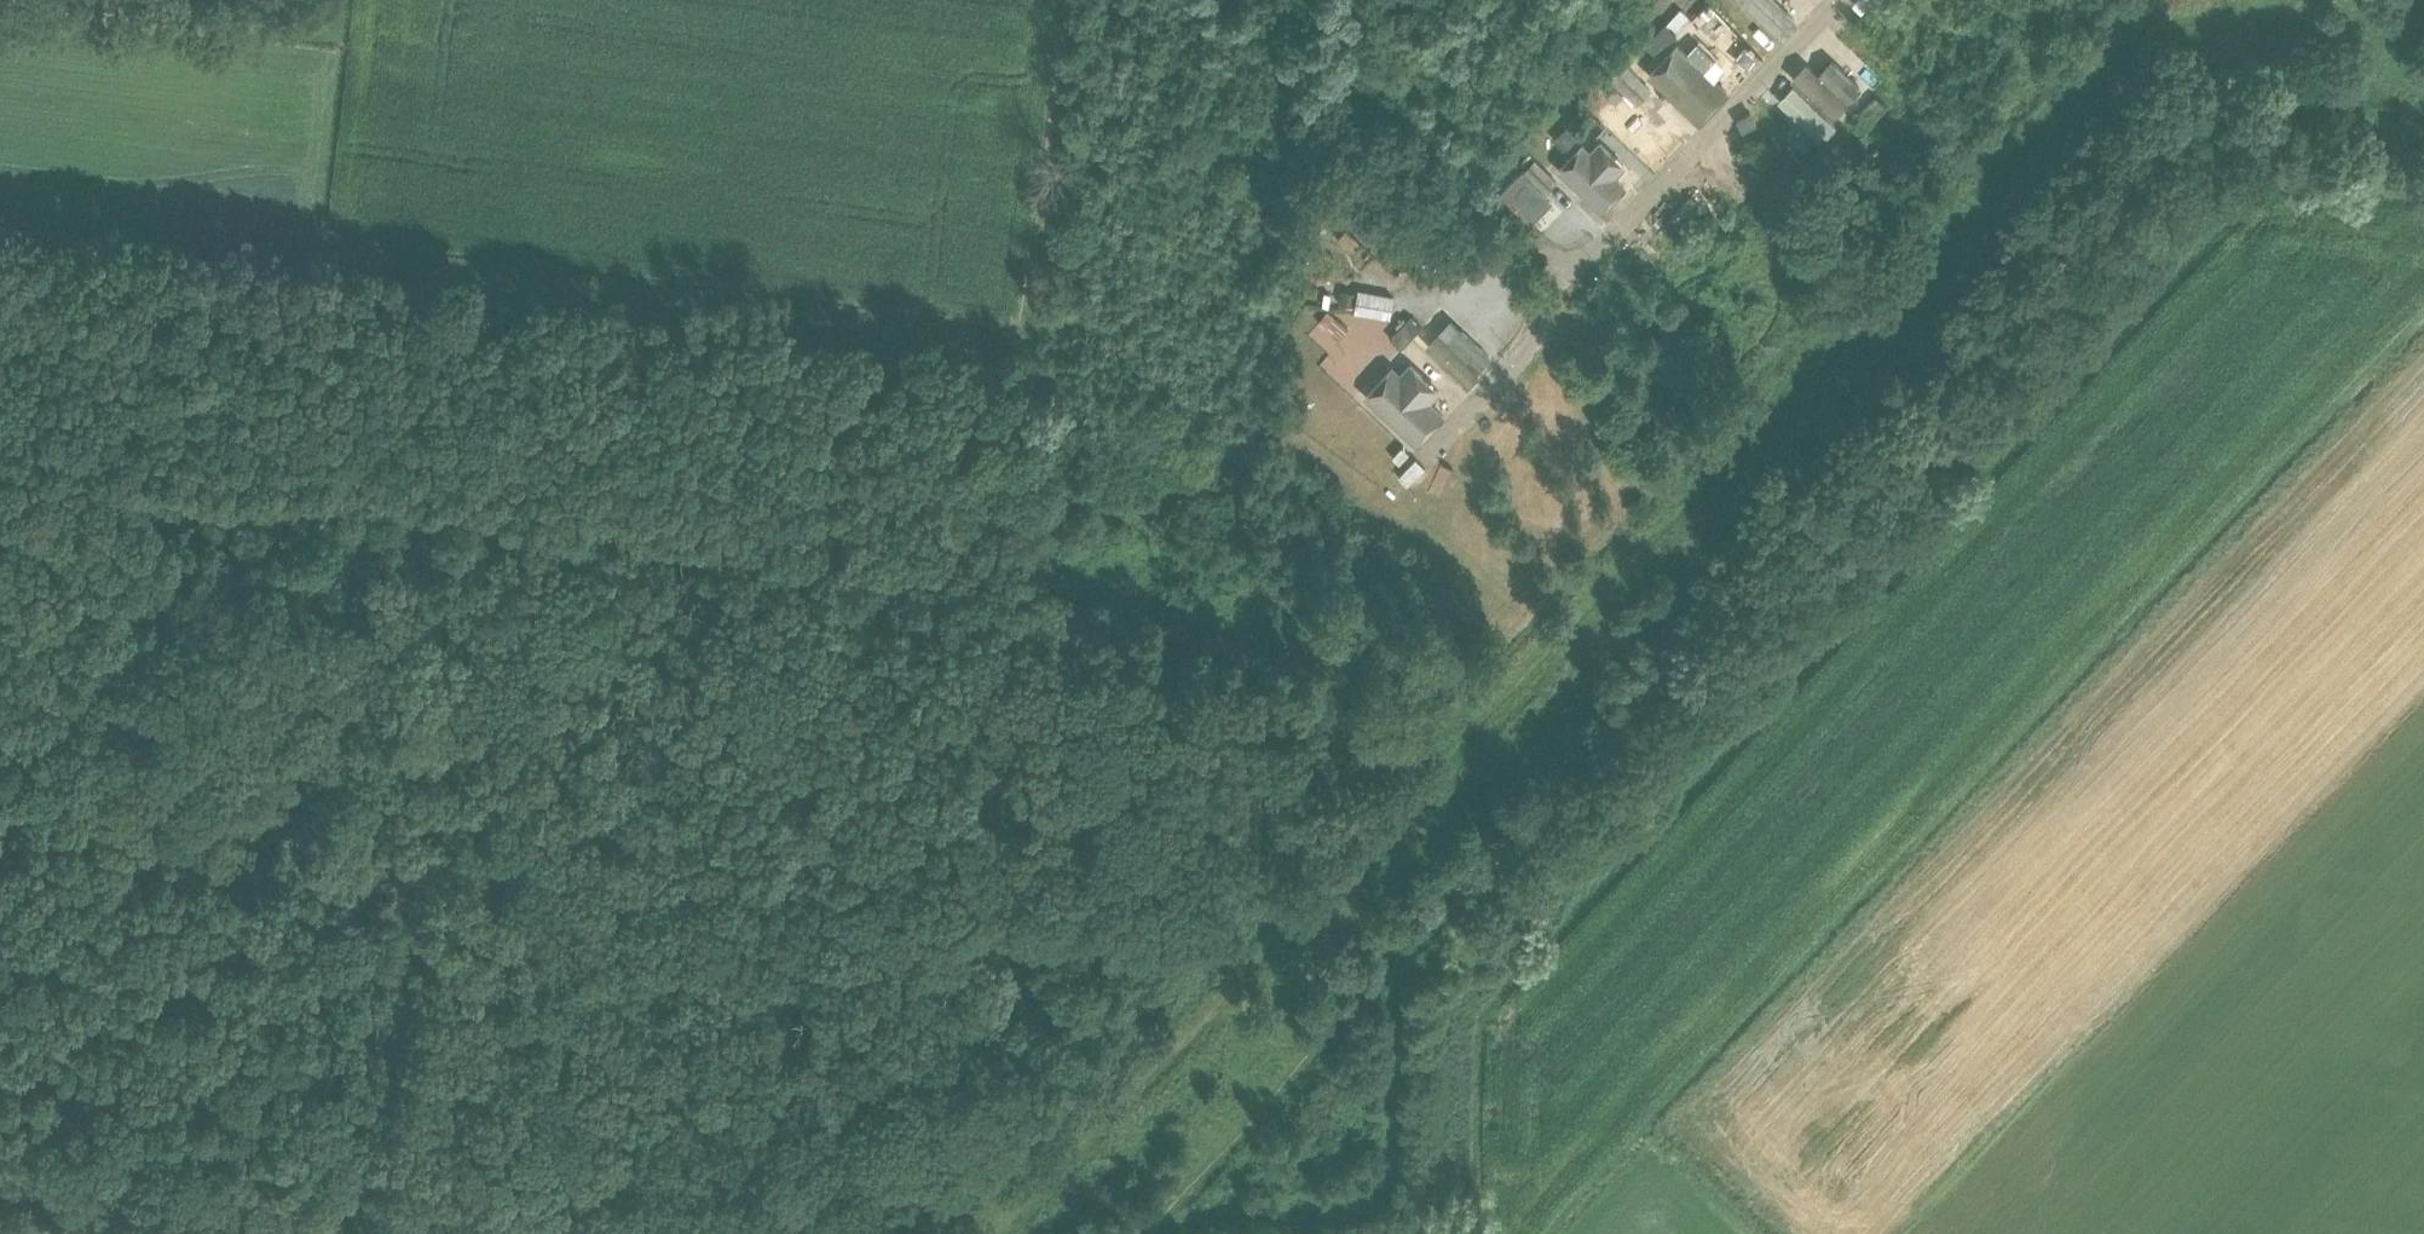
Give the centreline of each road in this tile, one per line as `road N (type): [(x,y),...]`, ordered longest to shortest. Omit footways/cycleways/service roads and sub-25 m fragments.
road 1 (unclassified): [(1560,278),(1835,0)]
road 2 (track): [(1504,0),(1421,89),(1416,110),(1424,131),(1560,278)]
road 3 (residential): [(1373,508),(1523,352),(1560,278)]

